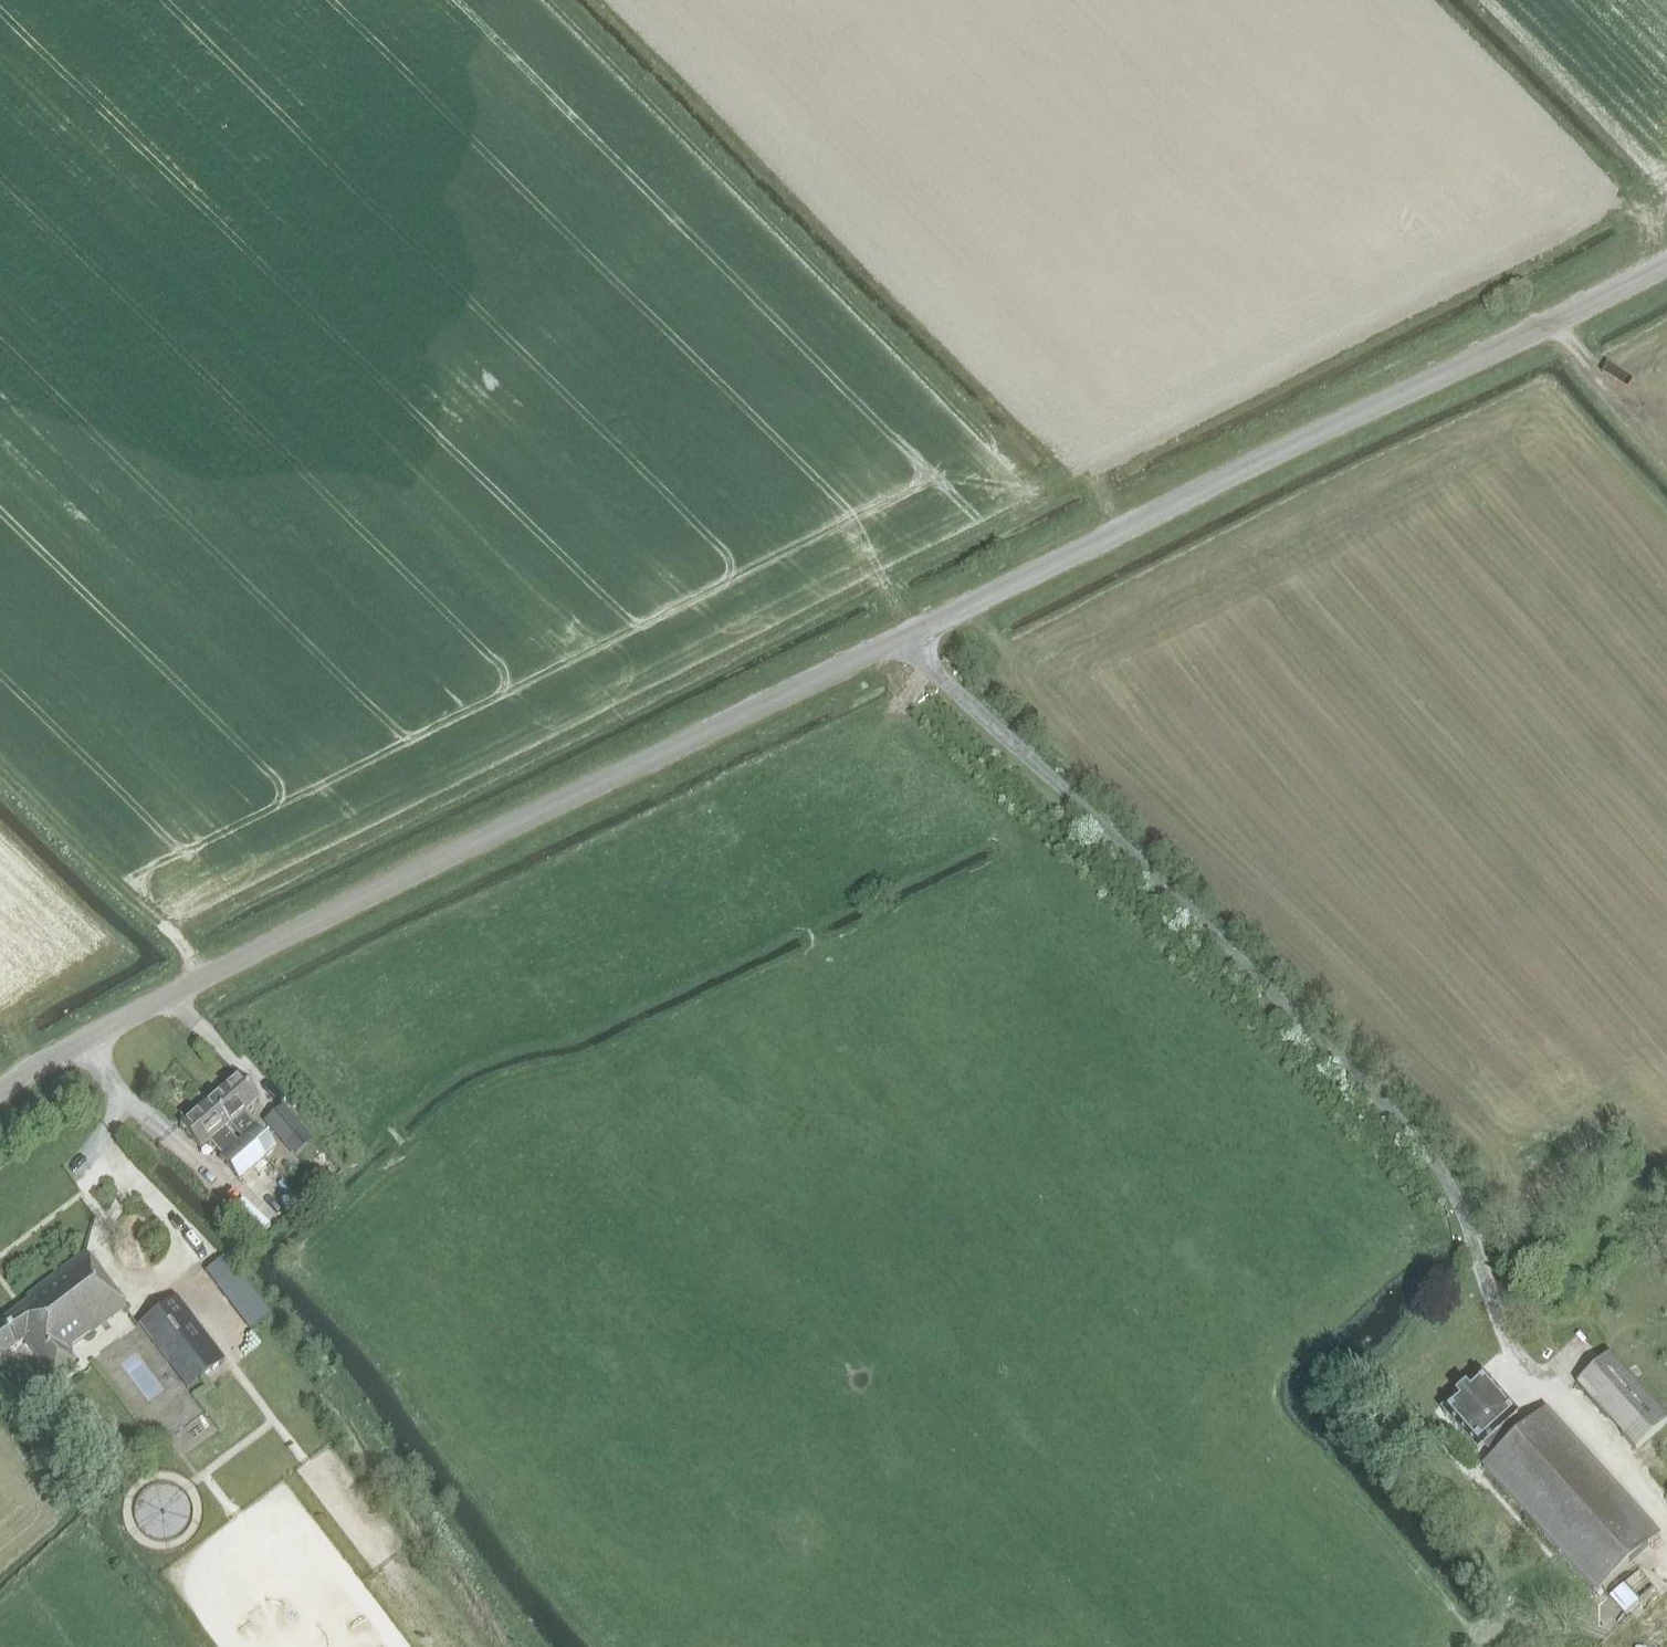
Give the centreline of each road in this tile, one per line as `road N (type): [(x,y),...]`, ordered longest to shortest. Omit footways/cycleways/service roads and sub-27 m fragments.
road 1 (tertiary): [(0,1100),(83,1046),(342,913),(1666,270)]

